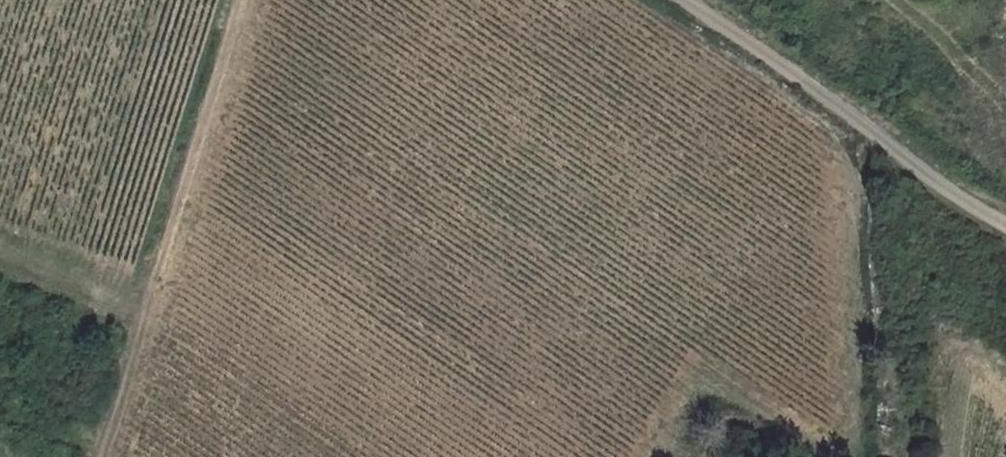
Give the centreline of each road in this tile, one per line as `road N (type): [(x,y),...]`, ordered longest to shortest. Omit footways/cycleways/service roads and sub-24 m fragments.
road 1 (track): [(100,456),(237,0)]
road 2 (unclassified): [(1005,226),(681,0)]

